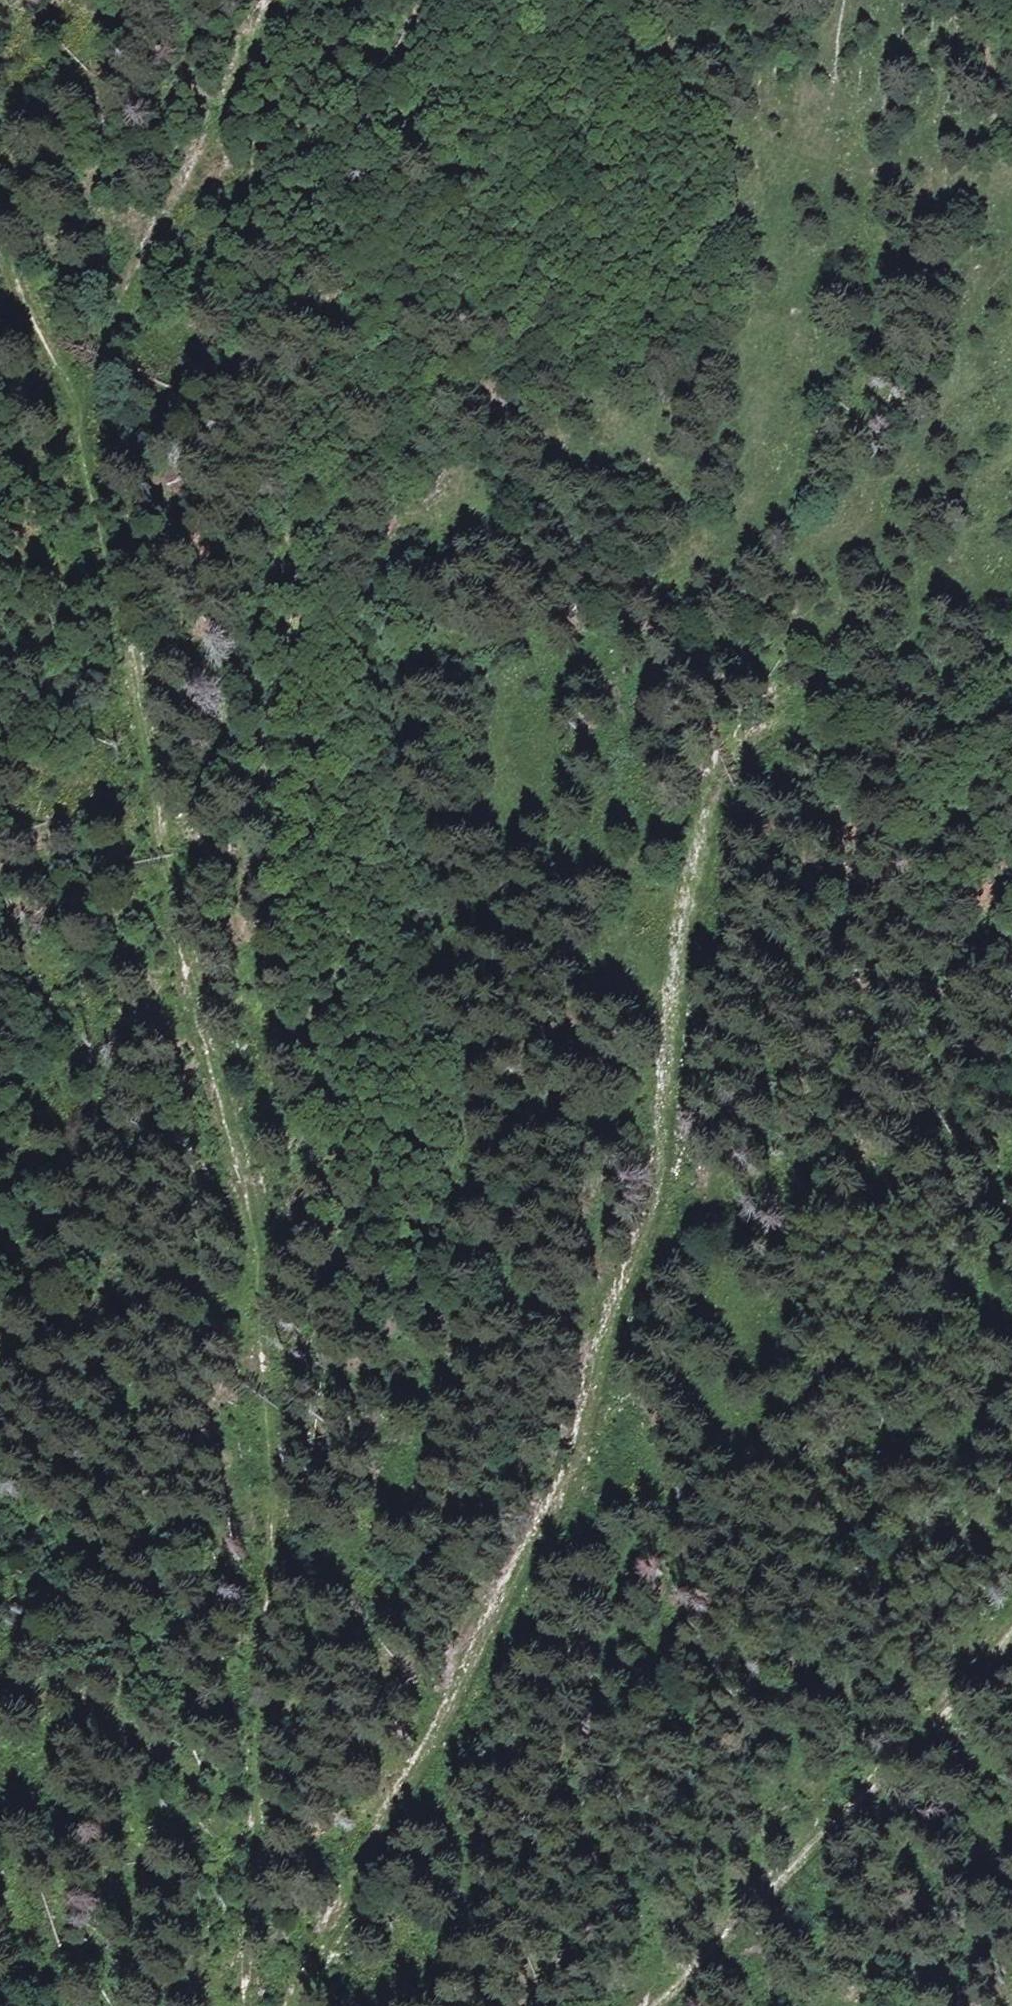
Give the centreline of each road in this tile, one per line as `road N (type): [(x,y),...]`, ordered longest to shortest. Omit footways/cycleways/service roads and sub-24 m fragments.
road 1 (track): [(245,2005),(279,1449),(272,1318),(164,915),(77,408),(85,353),(187,200),(286,0)]
road 2 (track): [(1011,1644),(660,2005)]

